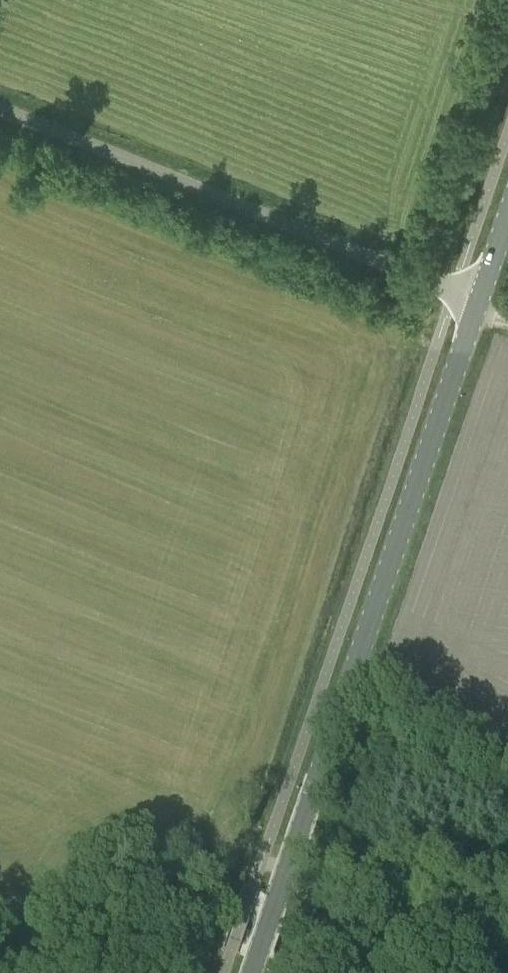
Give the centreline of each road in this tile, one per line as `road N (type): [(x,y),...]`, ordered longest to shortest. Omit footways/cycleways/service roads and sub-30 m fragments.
road 1 (secondary): [(292,860),(480,298)]
road 2 (unclassified): [(480,298),(0,107)]
road 3 (unclassified): [(507,926),(421,888),(292,860)]

